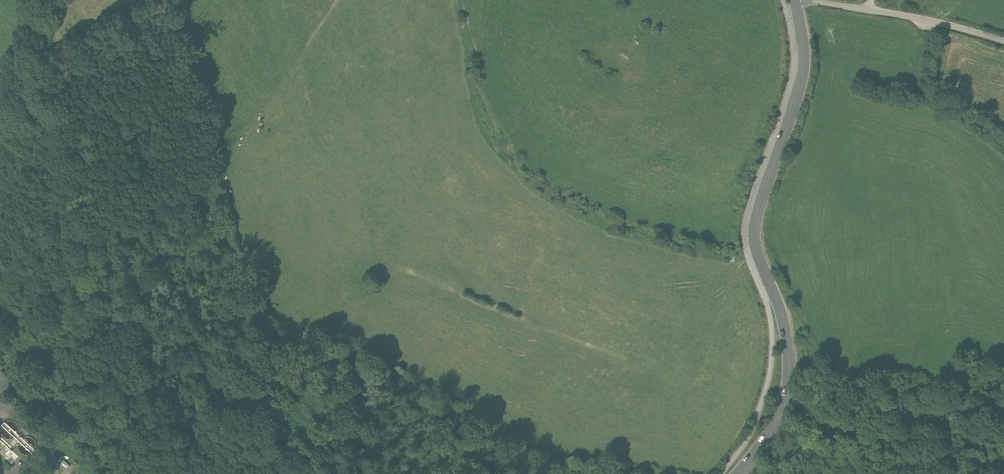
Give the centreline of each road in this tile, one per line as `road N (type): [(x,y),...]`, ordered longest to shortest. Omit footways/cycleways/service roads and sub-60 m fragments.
road 1 (track): [(682,473),(510,455),(263,370),(225,339),(206,301)]
road 2 (tertiary): [(738,473),(780,417),(789,385),(787,333),(755,230),(805,61),(795,0)]
road 3 (unclassified): [(1003,41),(813,0)]
road 4 (track): [(40,0),(6,75),(0,132)]
road 5 (unclassified): [(14,388),(84,435),(117,473)]

